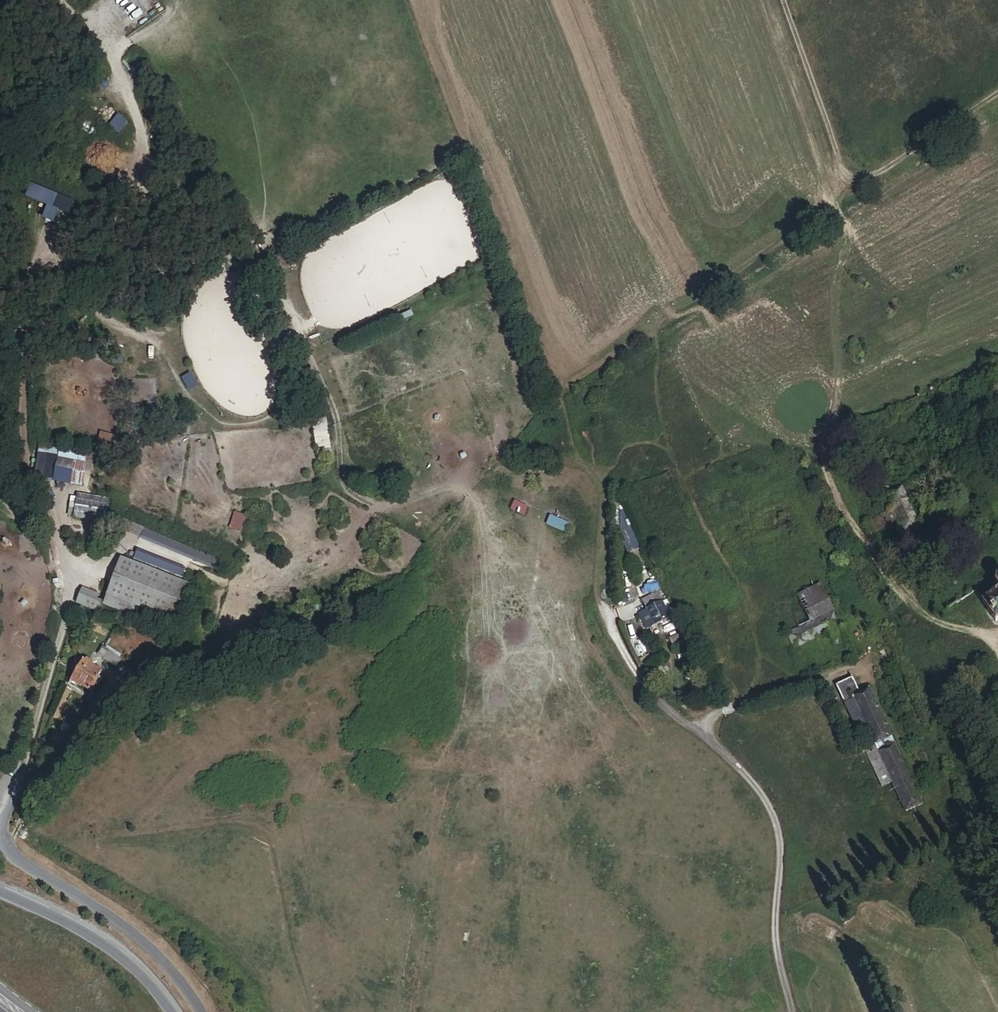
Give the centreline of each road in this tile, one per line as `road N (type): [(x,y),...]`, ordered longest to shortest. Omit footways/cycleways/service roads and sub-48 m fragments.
road 1 (unclassified): [(202,1011),(124,927),(15,858),(4,842),(4,818),(78,584)]
road 2 (track): [(704,734),(643,685),(598,604),(601,482),(563,460),(507,455)]
road 3 (track): [(786,0),(854,192),(997,93)]
road 4 (primary): [(168,1011),(115,955),(0,893)]

